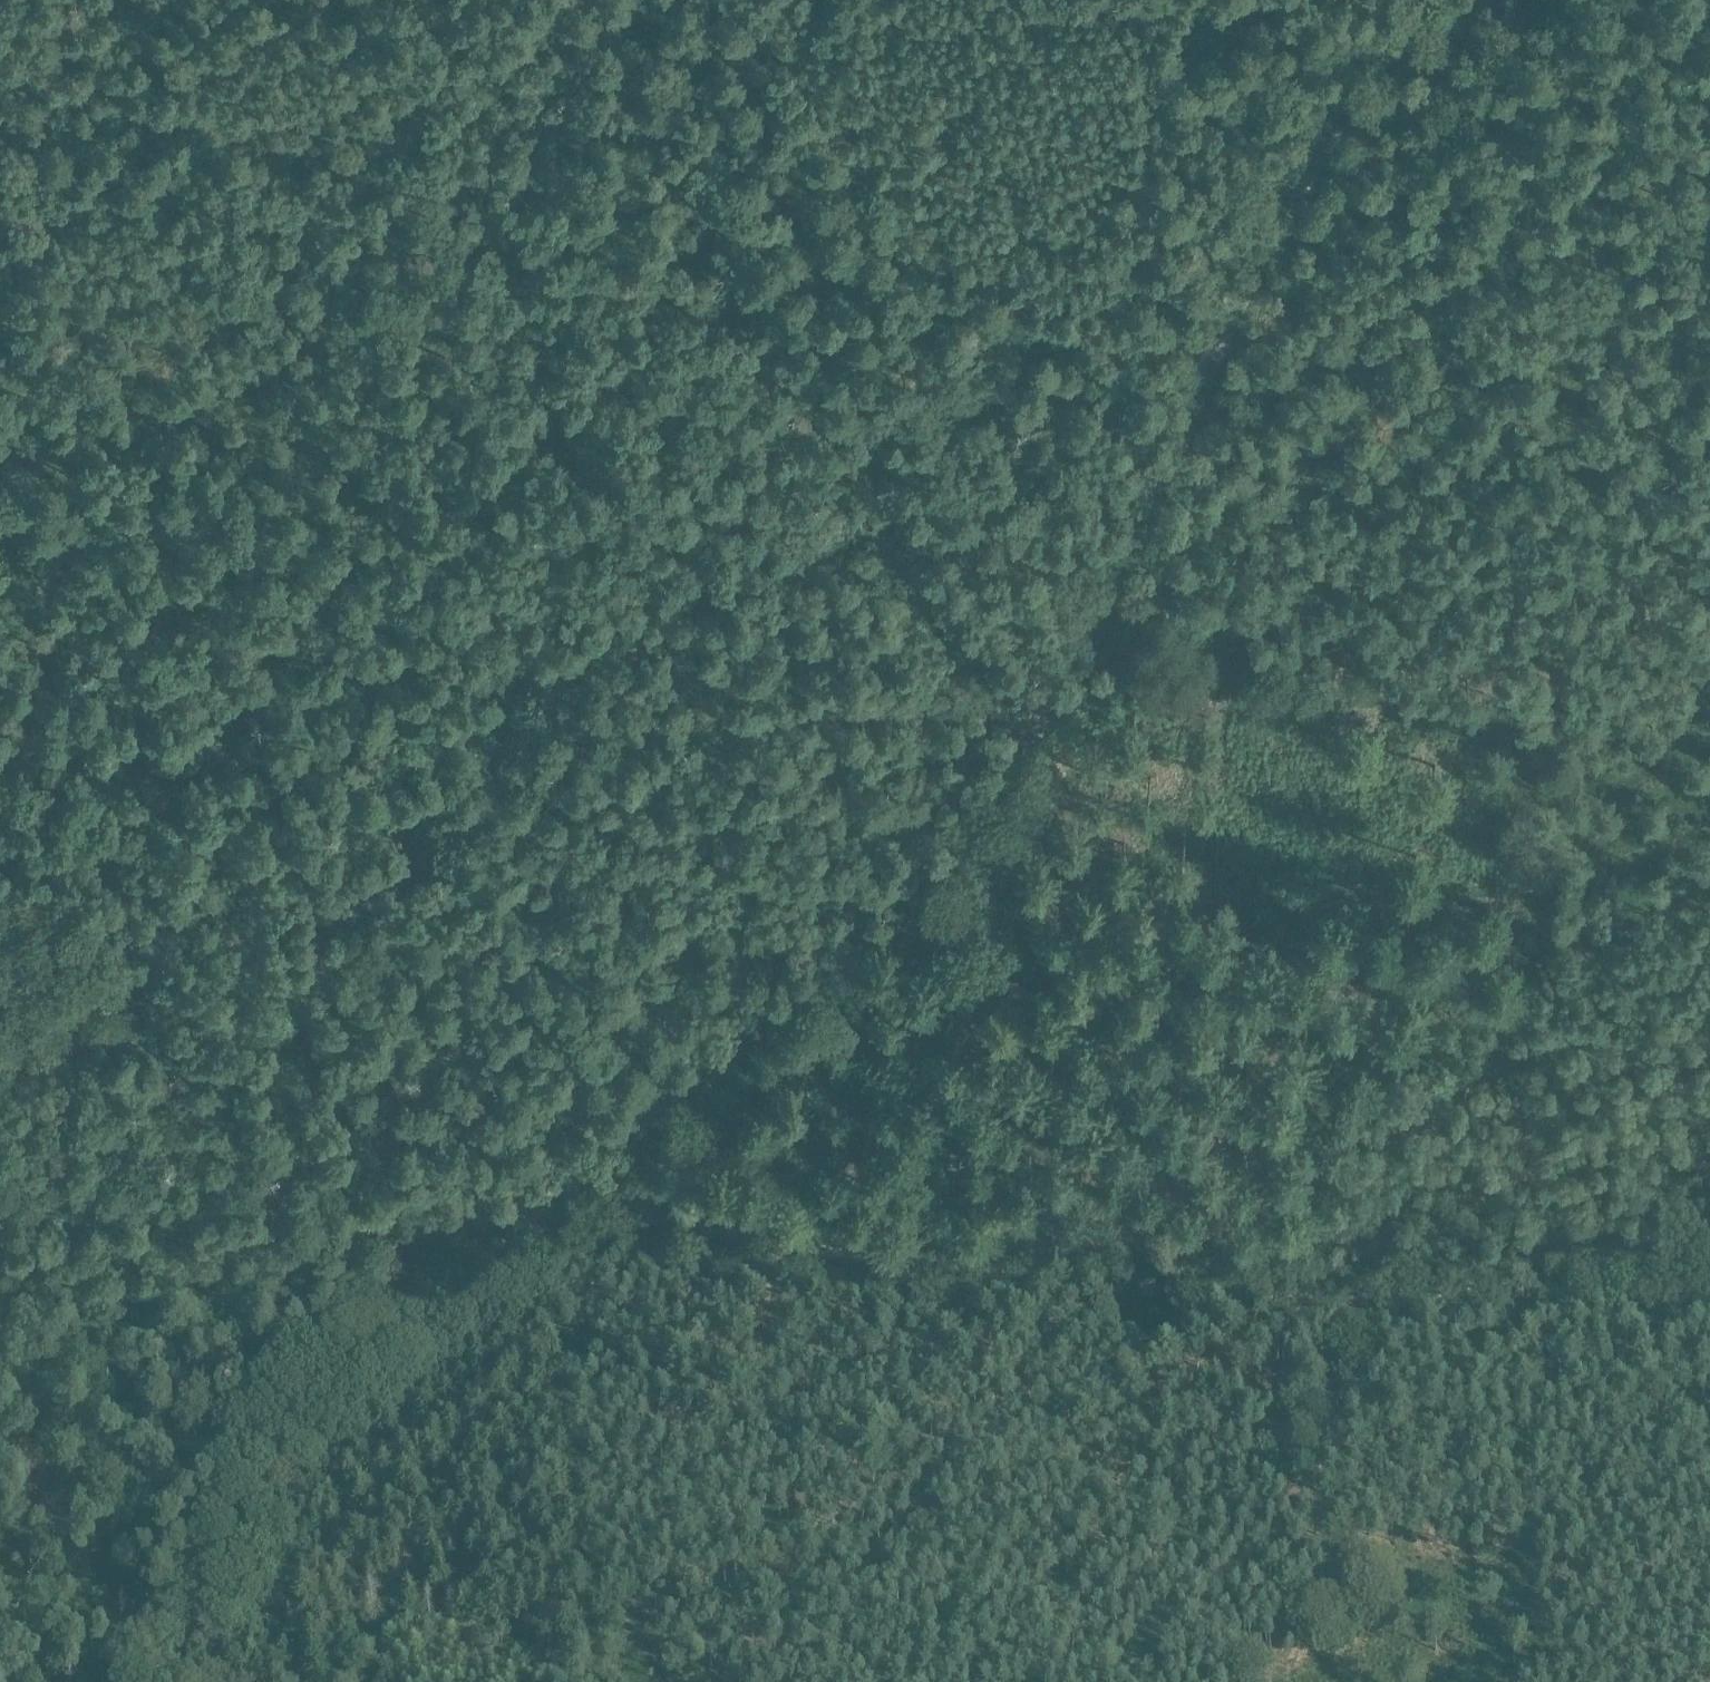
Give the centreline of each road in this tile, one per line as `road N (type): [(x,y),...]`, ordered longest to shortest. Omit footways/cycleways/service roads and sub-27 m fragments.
road 1 (tertiary): [(0,1313),(526,1210),(604,1158),(878,921),(957,834),(1083,659),(1243,295),(1318,147),(1366,91),(1479,0)]
road 2 (track): [(1709,1293),(1152,1290),(602,1208)]
road 3 (track): [(165,1681),(282,1451),(349,1381),(602,1208)]

